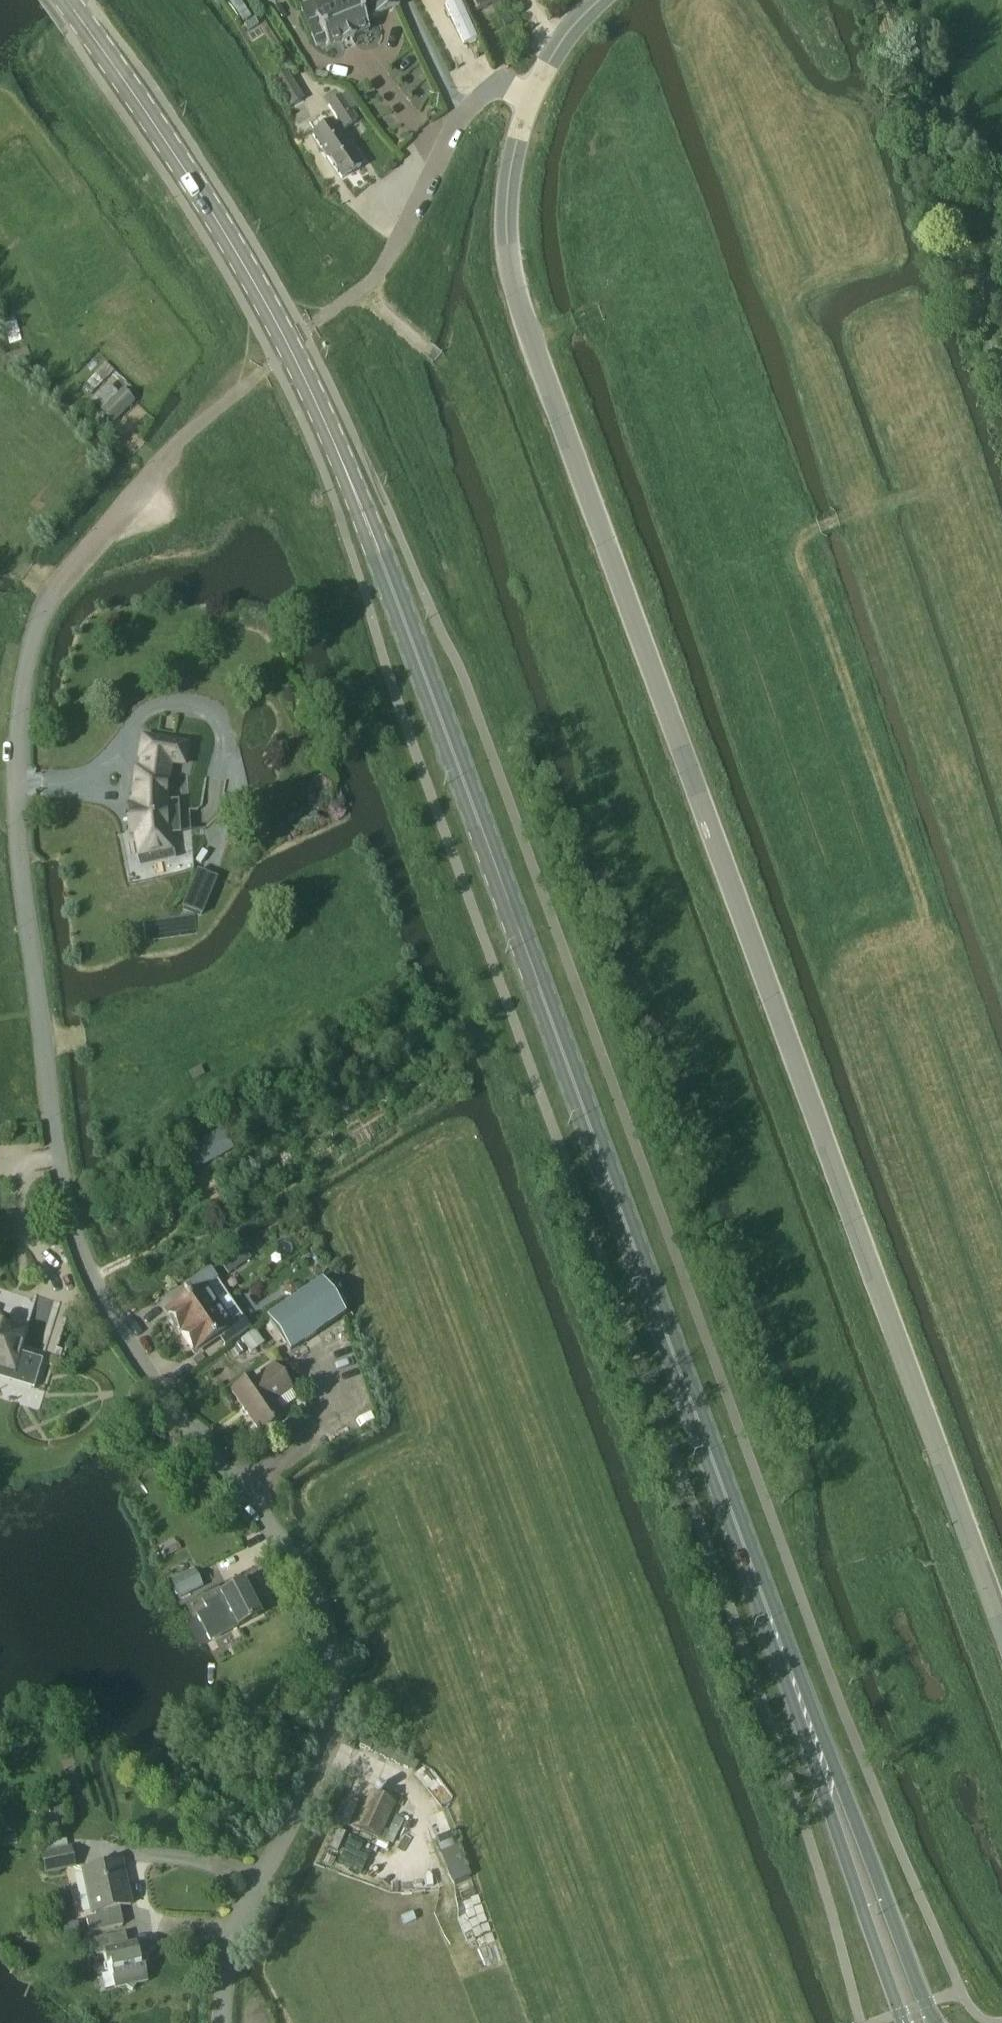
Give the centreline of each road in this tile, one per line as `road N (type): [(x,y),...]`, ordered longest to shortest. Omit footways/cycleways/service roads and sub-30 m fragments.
road 1 (primary): [(818,1750),(360,506),(242,263),(65,0)]
road 2 (unclassified): [(224,2022),(233,1939),(327,1739),(334,1682),(329,1637),(277,1537),(125,1340),(77,1244),(61,1186),(27,923),(16,774),(22,695),(45,608),(175,445),(263,373)]
road 3 (tertiary): [(1001,1626),(515,287),(507,243),(511,165),(534,90)]
road 4 (primary): [(935,2022),(847,1798),(818,1750)]
road 5 (primary): [(818,1750),(829,1805),(904,2022)]
road 6 (unclassified): [(376,277),(459,121),(491,89),(534,90)]

